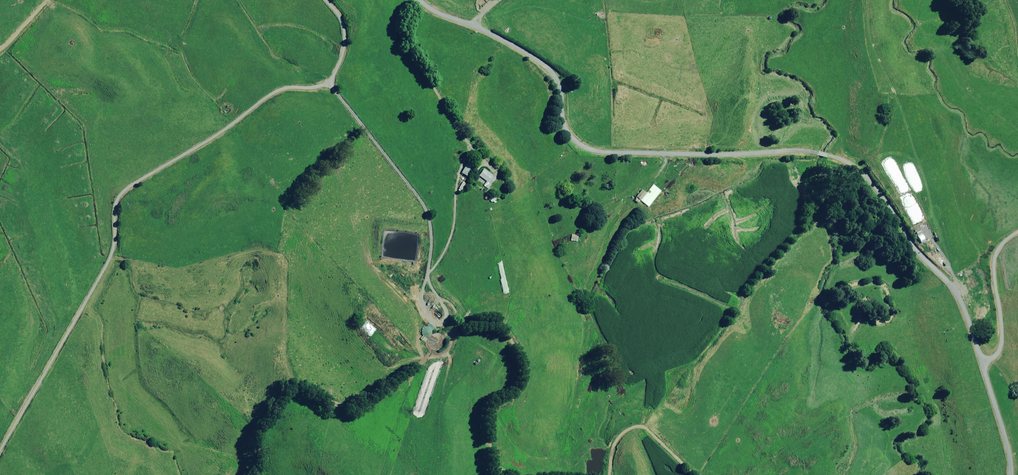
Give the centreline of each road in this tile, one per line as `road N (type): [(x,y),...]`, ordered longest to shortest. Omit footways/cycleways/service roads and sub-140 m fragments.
road 1 (residential): [(983,363),(954,289),(912,251),(855,167),(806,151),(584,147),(564,125),(550,71),(421,0)]
road 2 (unclassified): [(0,460),(106,260),(121,189),(240,117),(272,87),(326,78),(346,51),(328,0)]
road 3 (unclassified): [(983,363),(1002,343),(993,257),(1017,232)]

